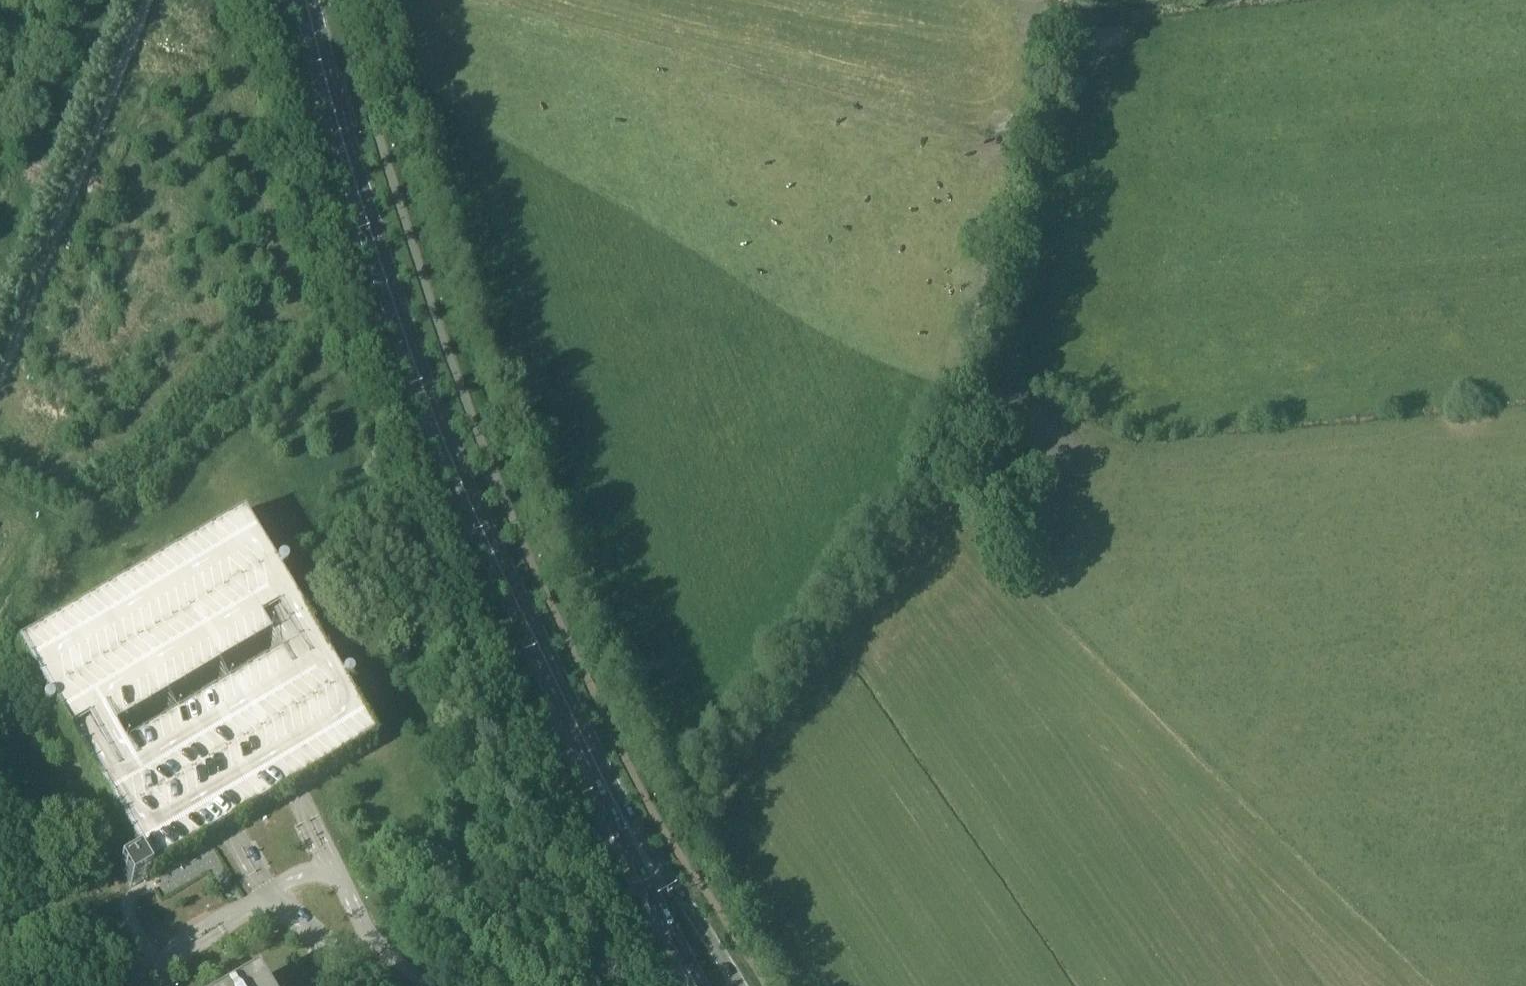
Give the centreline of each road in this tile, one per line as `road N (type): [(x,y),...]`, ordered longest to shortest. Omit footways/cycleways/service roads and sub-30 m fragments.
road 1 (secondary): [(620,812),(425,391),(342,137),(308,0)]
road 2 (secondary): [(740,985),(620,812)]
road 3 (secondary): [(620,812),(653,895),(704,985)]

